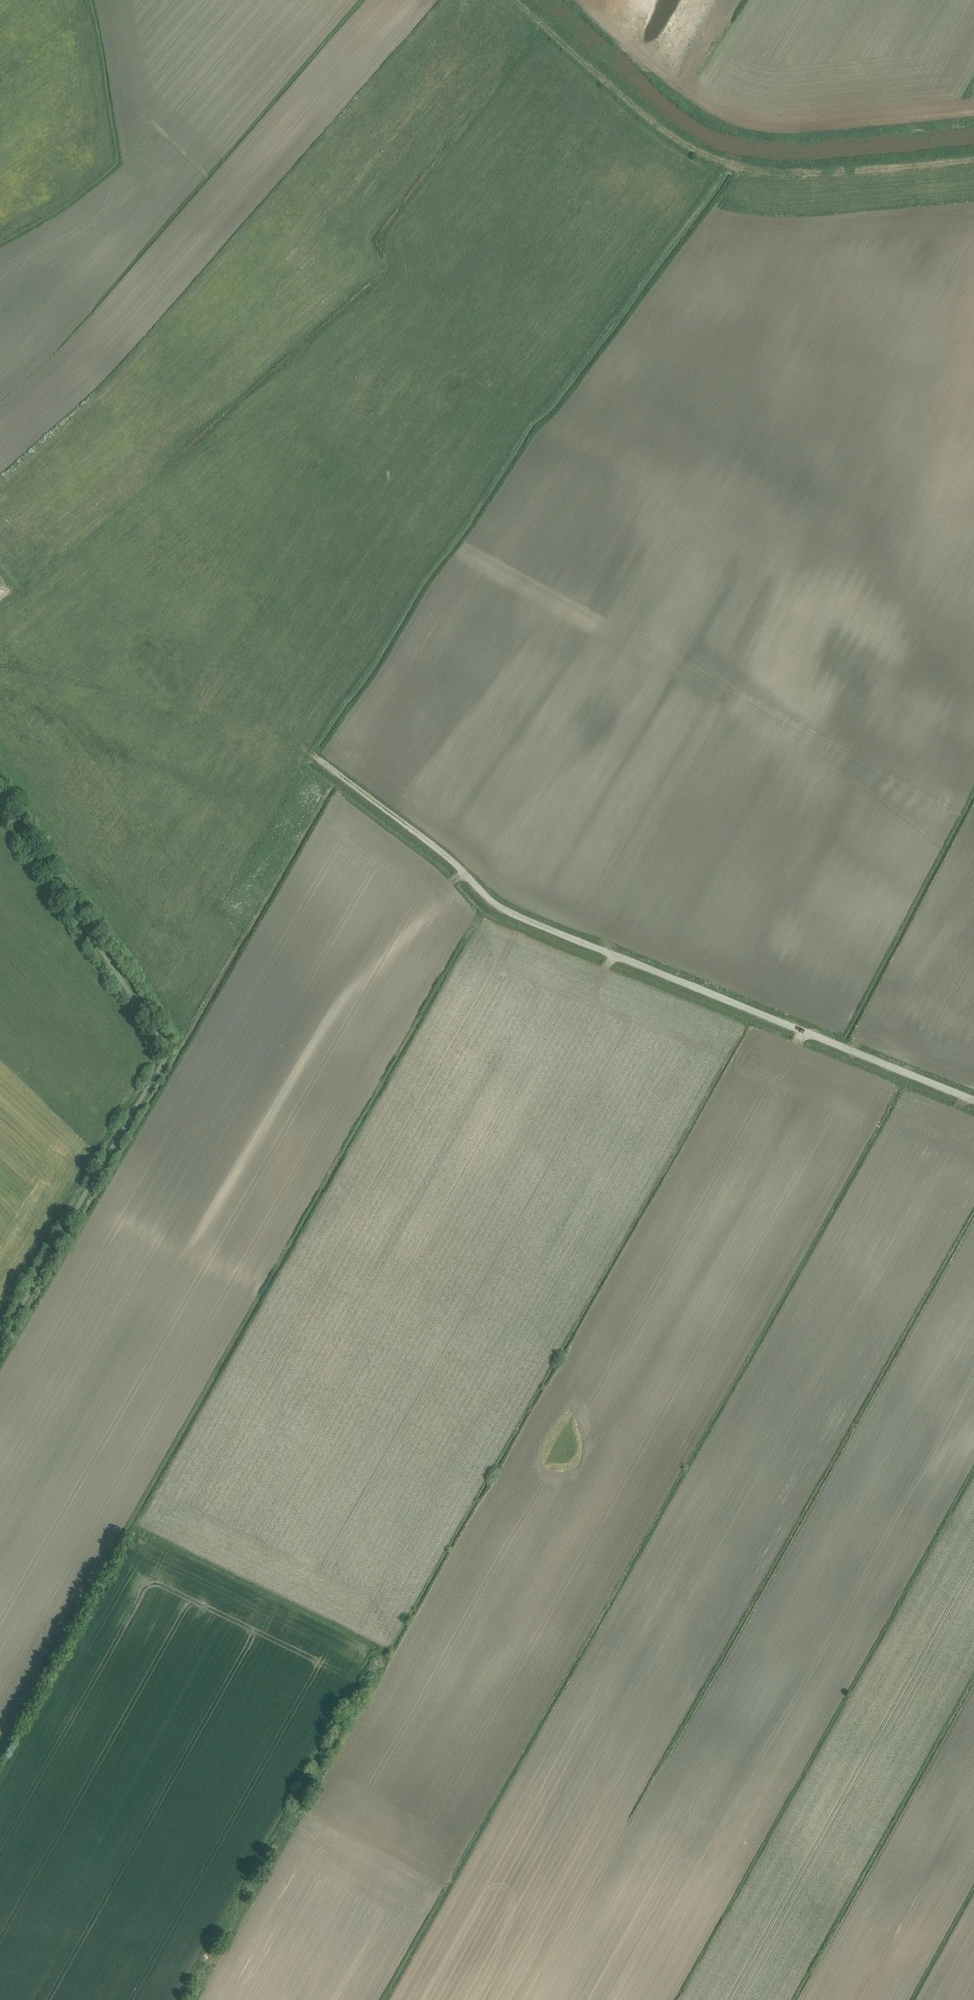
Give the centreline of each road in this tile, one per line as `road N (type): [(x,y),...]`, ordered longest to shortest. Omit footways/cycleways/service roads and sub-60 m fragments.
road 1 (unclassified): [(973,1101),(516,916)]
road 2 (track): [(973,115),(755,128),(718,116),(581,0)]
road 3 (track): [(516,916),(306,750)]

